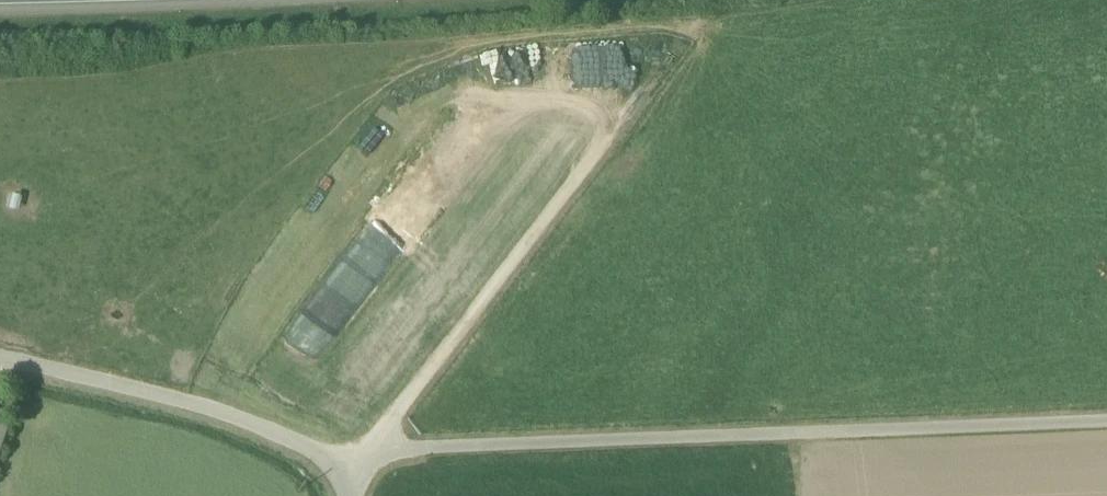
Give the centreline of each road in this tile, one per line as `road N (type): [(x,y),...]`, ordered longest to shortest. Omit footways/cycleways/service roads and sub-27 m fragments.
road 1 (track): [(322,456),(1106,421)]
road 2 (residential): [(0,361),(212,411),(322,456),(341,495)]

